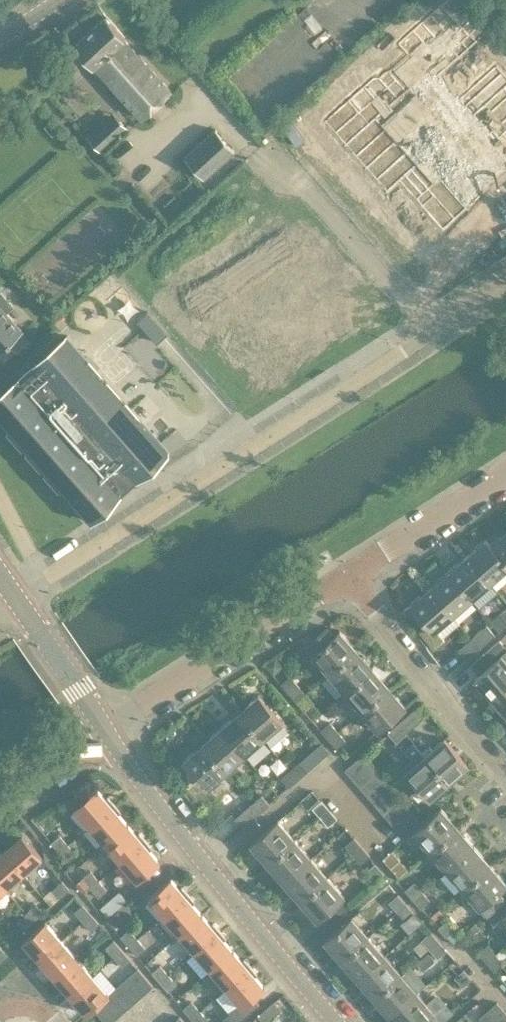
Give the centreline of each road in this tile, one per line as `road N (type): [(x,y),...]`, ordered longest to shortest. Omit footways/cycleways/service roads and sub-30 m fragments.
road 1 (residential): [(18,601),(505,280)]
road 2 (residential): [(330,1021),(105,730)]
road 3 (residential): [(105,730),(344,573)]
road 4 (residential): [(505,767),(344,573)]
road 5 (residential): [(344,573),(505,470)]
road 6 (residential): [(0,795),(105,730)]

